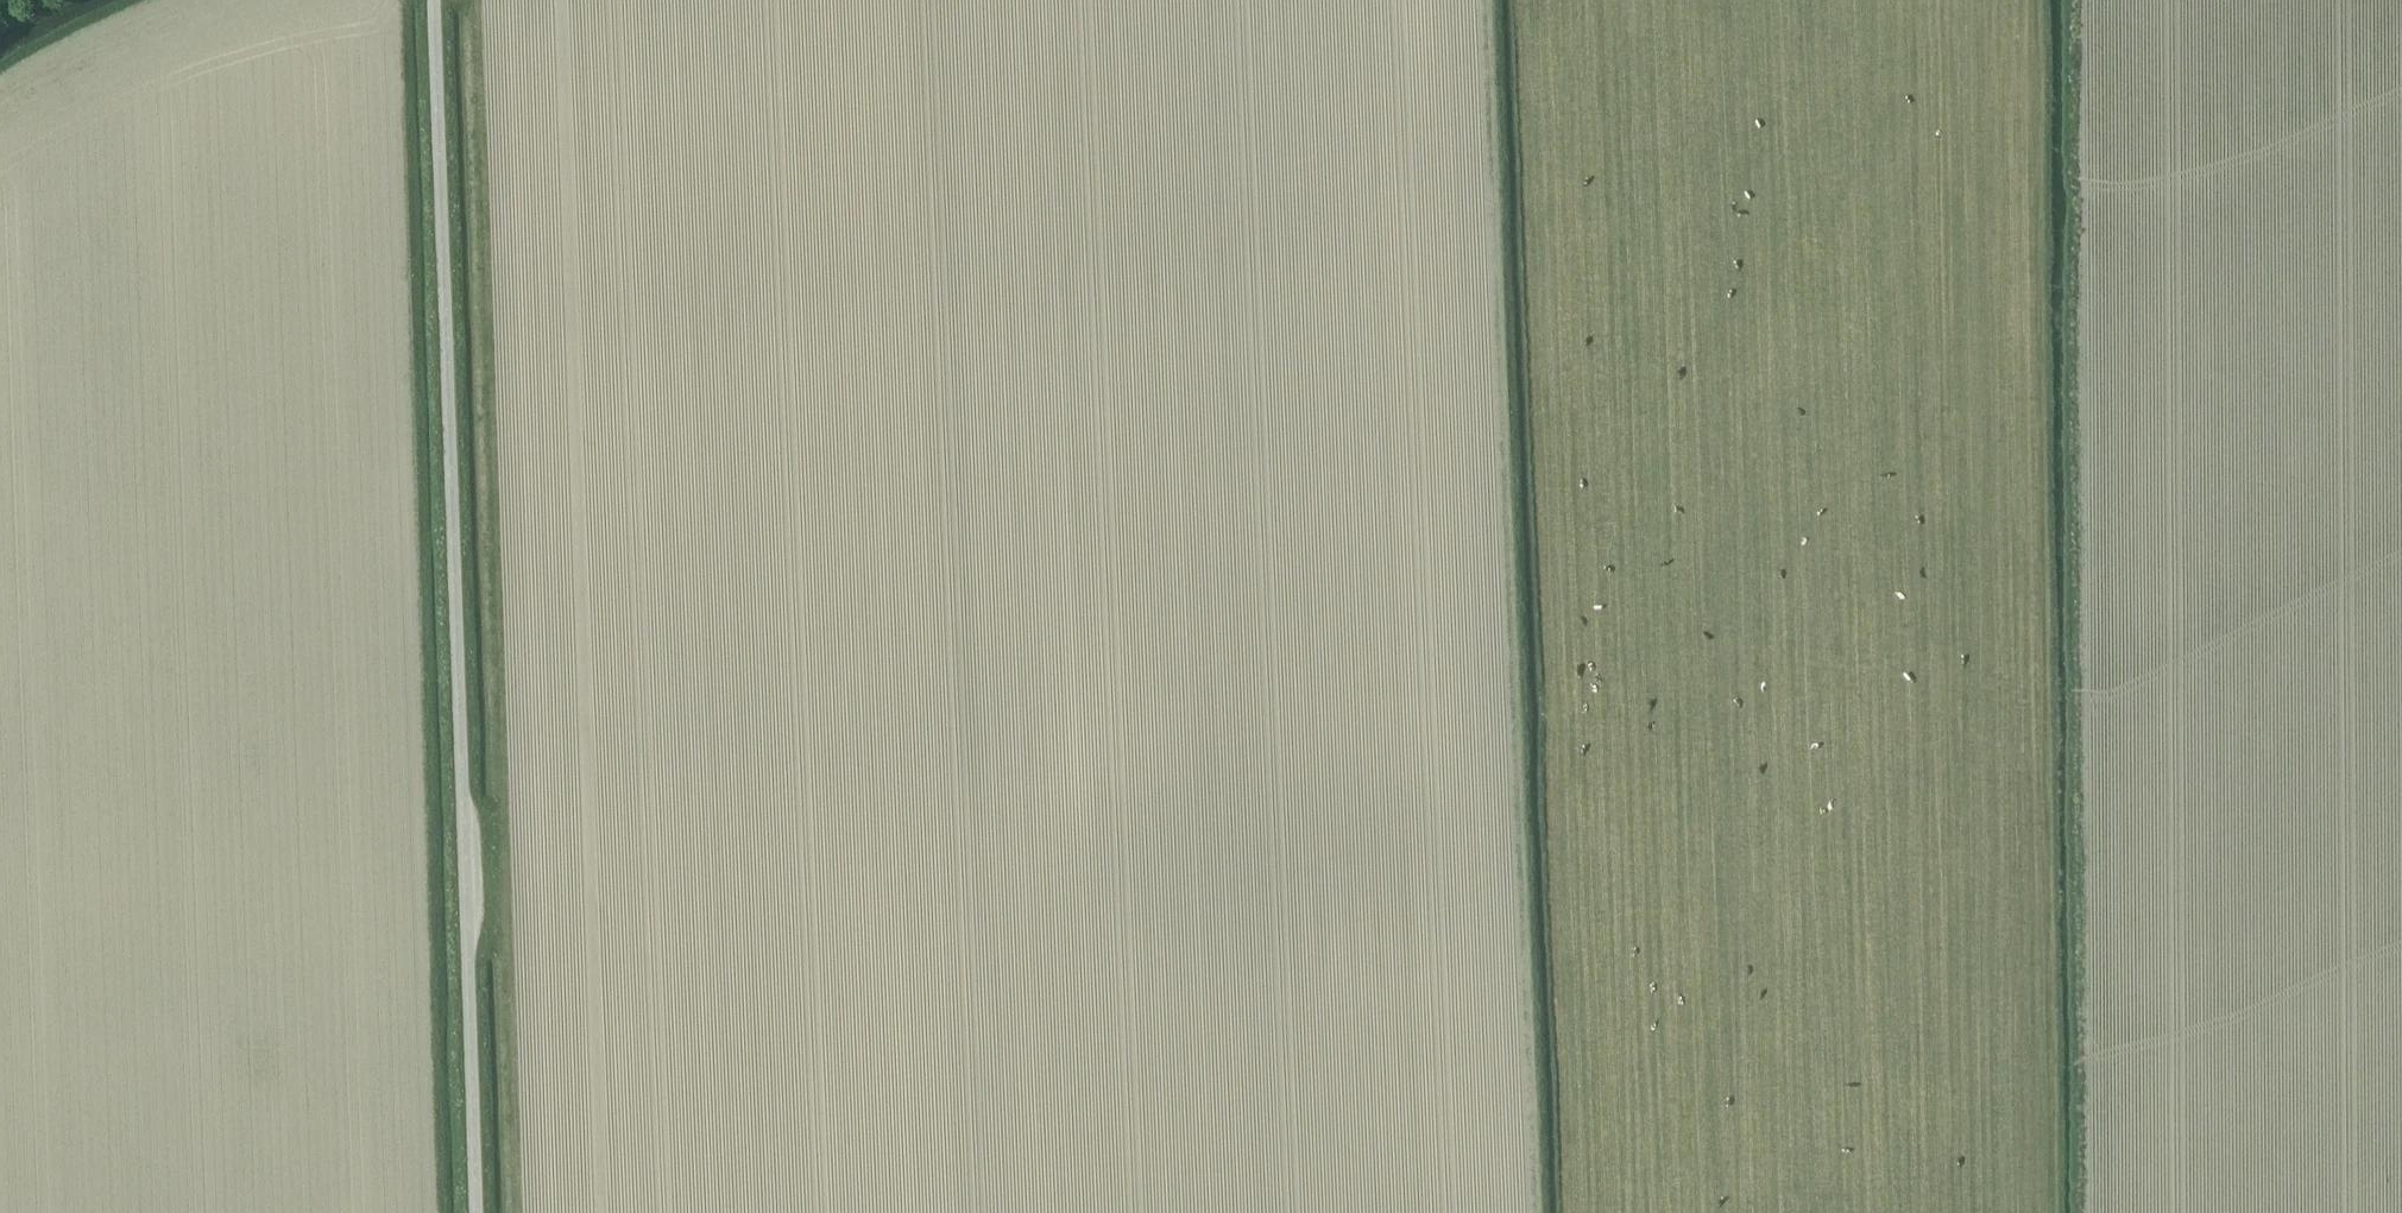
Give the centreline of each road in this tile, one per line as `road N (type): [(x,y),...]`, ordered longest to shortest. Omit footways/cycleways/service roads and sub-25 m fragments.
road 1 (unclassified): [(476,1212),(433,0)]

